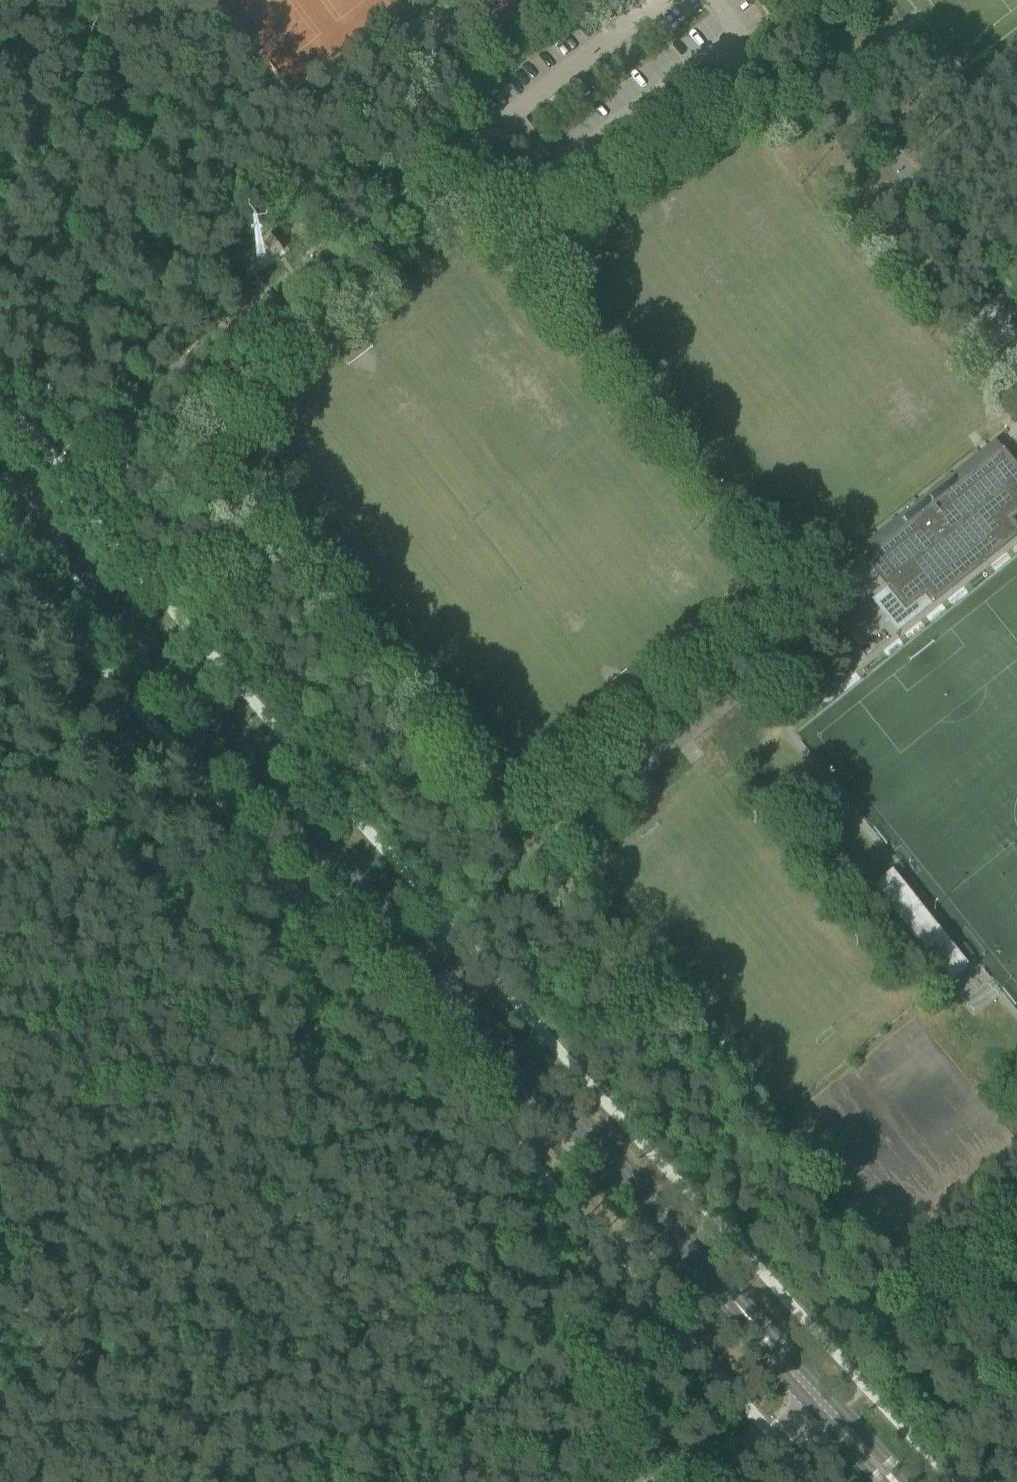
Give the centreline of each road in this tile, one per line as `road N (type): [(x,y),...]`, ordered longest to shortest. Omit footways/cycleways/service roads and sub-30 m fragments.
road 1 (tertiary): [(755,1325),(22,513)]
road 2 (track): [(693,1467),(177,912),(290,812)]
road 3 (unclassified): [(461,160),(22,513)]
road 4 (track): [(0,1059),(177,912)]
road 5 (unclassified): [(656,1481),(821,1415)]

